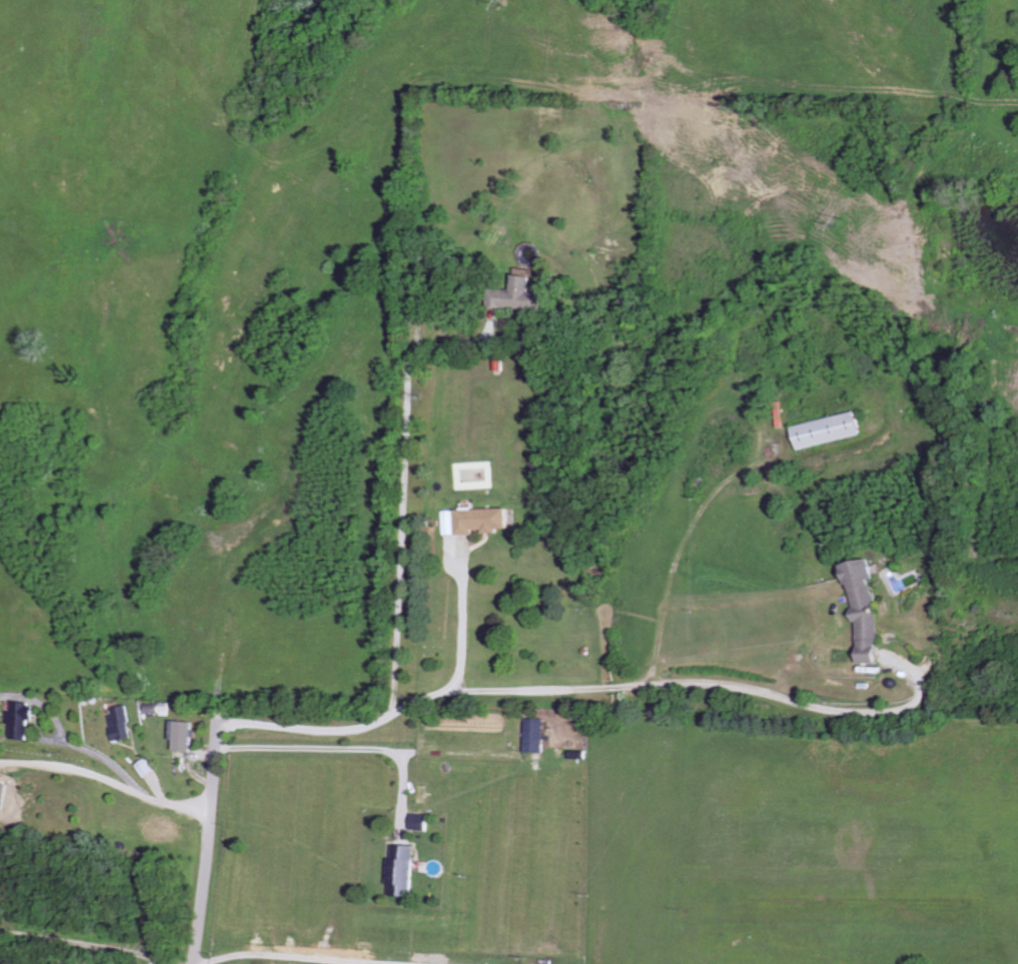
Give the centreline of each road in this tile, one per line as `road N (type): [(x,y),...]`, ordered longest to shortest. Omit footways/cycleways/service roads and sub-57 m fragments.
road 1 (residential): [(183,963),(221,721)]

